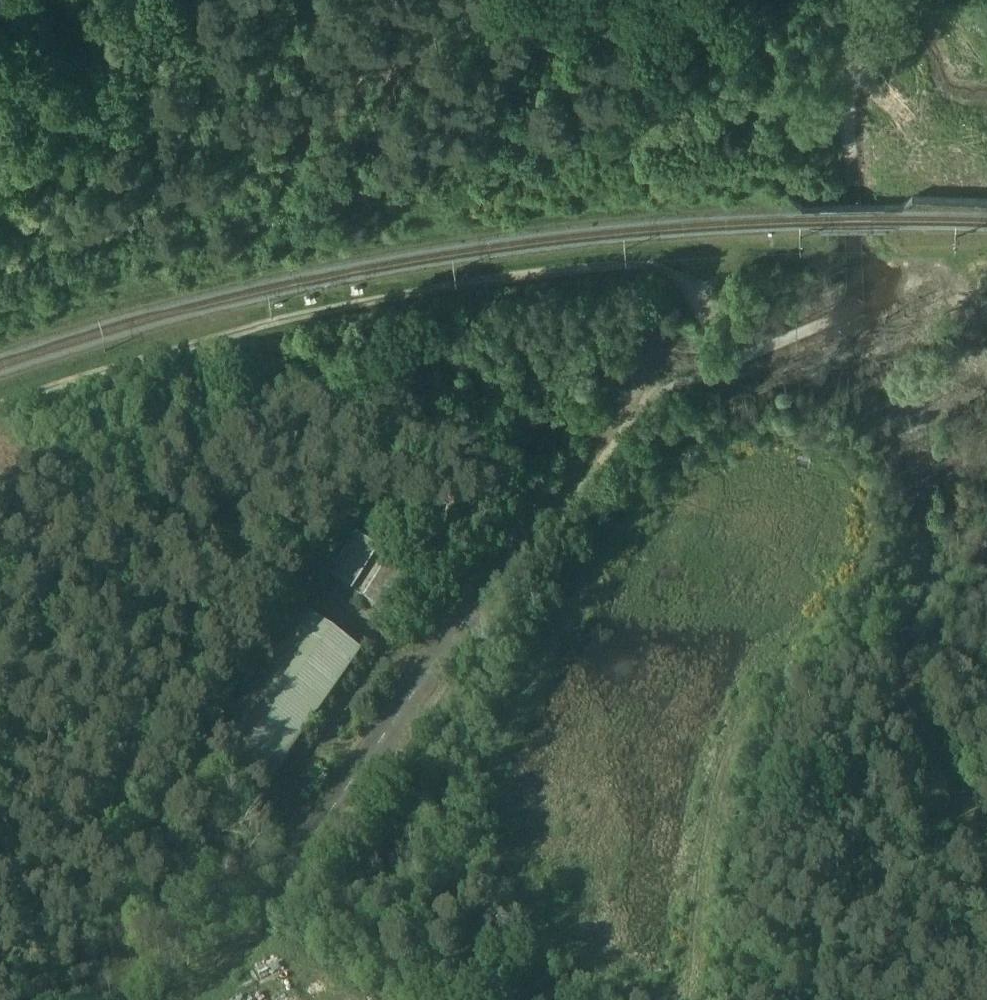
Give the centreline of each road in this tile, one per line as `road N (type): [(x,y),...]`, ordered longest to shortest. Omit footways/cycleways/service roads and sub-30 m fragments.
road 1 (track): [(702,304),(680,273),(659,263),(528,275),(276,324),(0,407)]
road 2 (track): [(863,319),(951,286),(986,282)]

